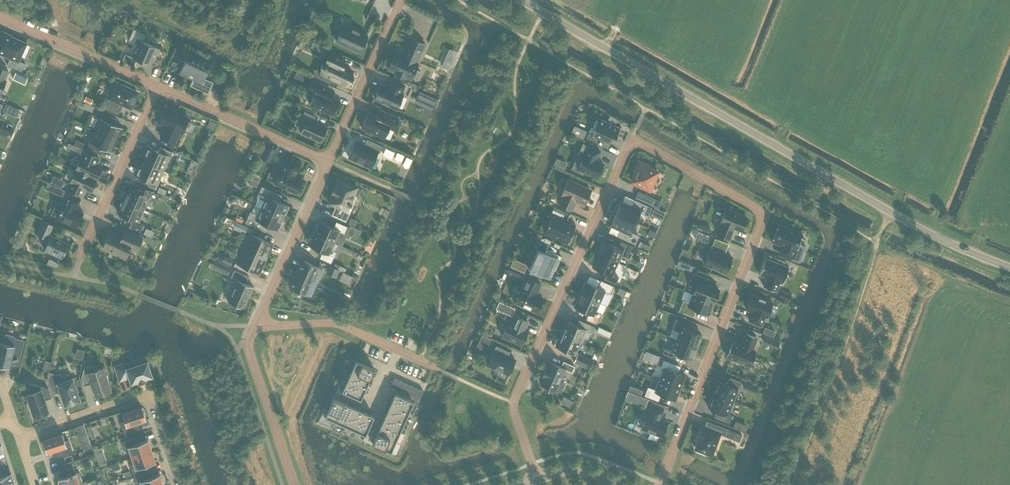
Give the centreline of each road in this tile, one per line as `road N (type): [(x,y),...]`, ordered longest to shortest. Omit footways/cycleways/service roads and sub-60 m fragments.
road 1 (residential): [(660,484),(762,220),(755,207),(640,143),(627,151),(513,403),(537,480)]
road 2 (unclassified): [(1009,267),(904,220),(521,0)]
road 3 (track): [(788,484),(889,212)]
road 4 (residential): [(19,436),(149,392),(180,484)]
road 5 (residential): [(157,86),(80,260)]
road 6 (residential): [(157,86),(328,161)]
road 7 (residential): [(254,328),(328,161)]
road 8 (residential): [(328,161),(401,0)]
road 9 (residential): [(0,16),(157,86)]
road 10 (residential): [(294,484),(247,345),(254,328)]
road 11 (residential): [(254,328),(334,323),(398,351)]

